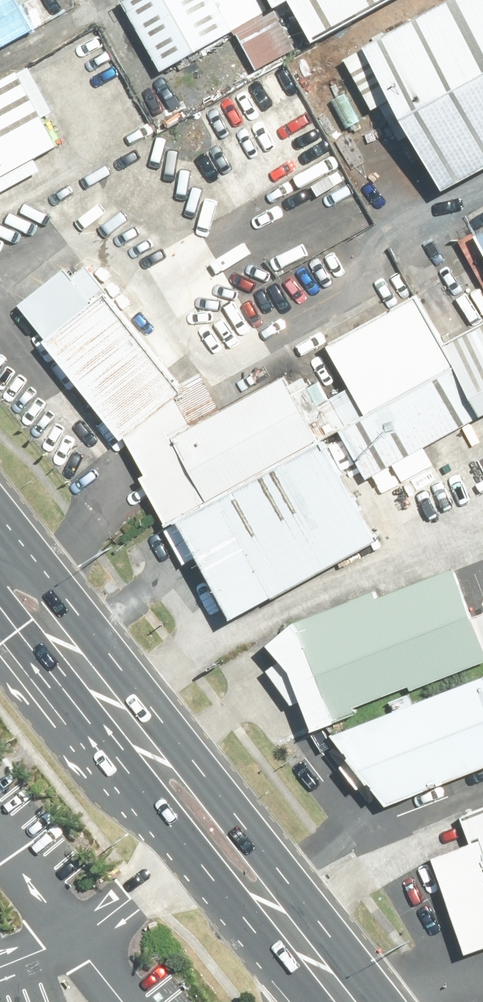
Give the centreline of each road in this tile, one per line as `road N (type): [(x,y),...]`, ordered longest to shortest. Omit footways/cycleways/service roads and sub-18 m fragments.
road 1 (primary): [(150,756),(239,829),(312,953)]
road 2 (primary): [(312,953),(271,924),(198,844),(150,756)]
road 3 (primary): [(0,569),(150,756)]

